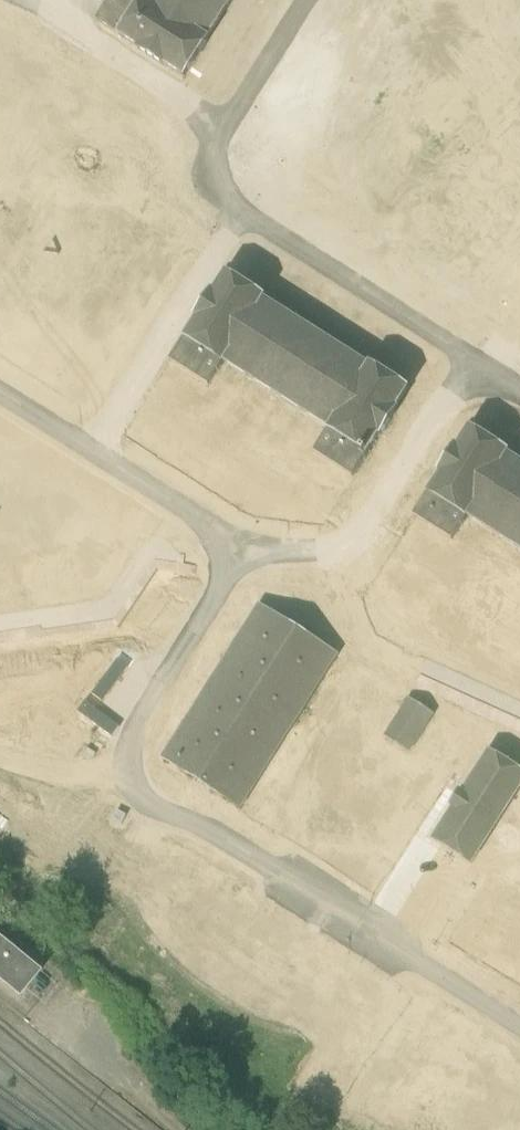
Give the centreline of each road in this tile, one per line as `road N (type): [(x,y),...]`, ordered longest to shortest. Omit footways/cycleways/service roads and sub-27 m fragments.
road 1 (residential): [(519,1026),(359,922)]
road 2 (track): [(184,1129),(43,1015)]

